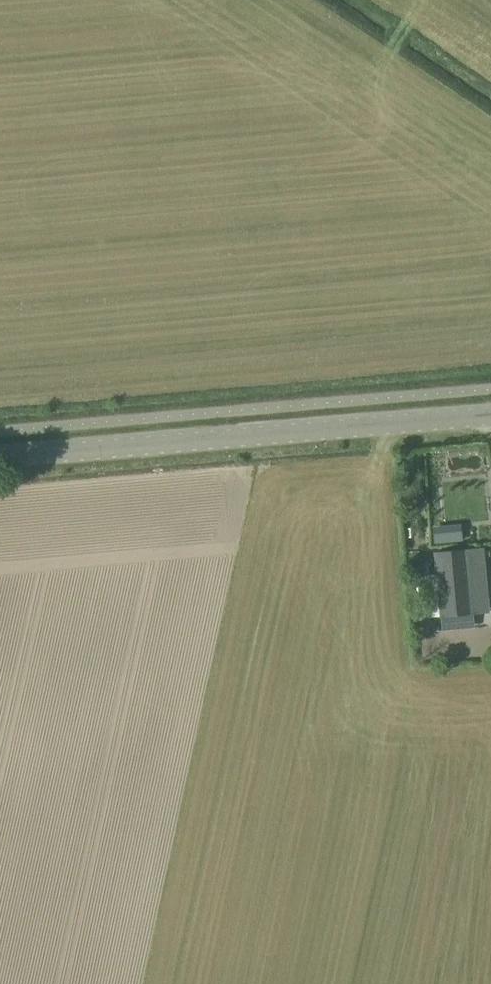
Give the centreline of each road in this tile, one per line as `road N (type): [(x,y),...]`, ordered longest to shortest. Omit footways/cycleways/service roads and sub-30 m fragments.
road 1 (tertiary): [(490,414),(0,456)]

